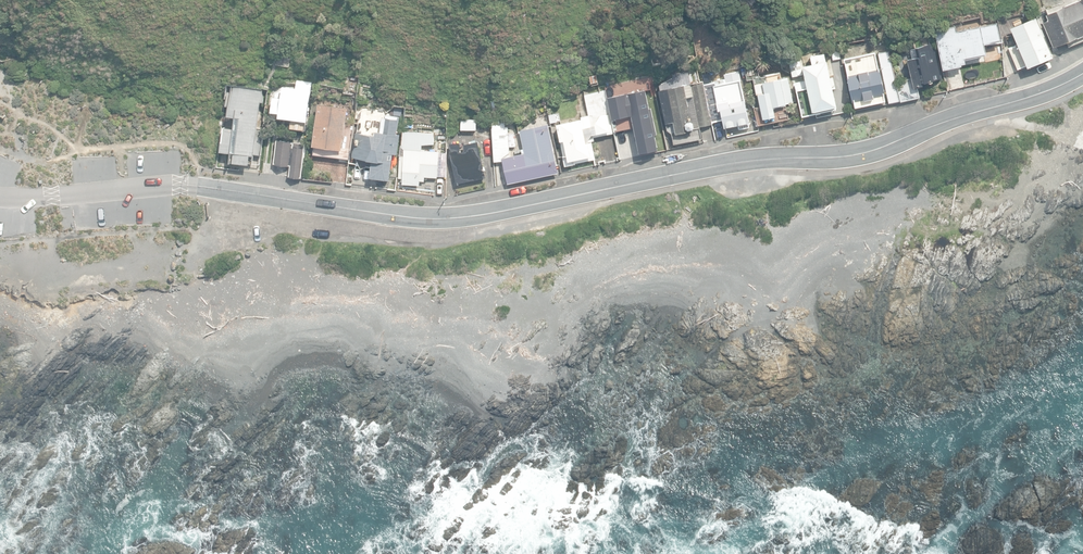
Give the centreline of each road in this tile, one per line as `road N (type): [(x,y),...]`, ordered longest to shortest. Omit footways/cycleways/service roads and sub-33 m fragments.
road 1 (unclassified): [(1082,71),(868,150),(744,160),(446,218),(197,184),(0,195)]

